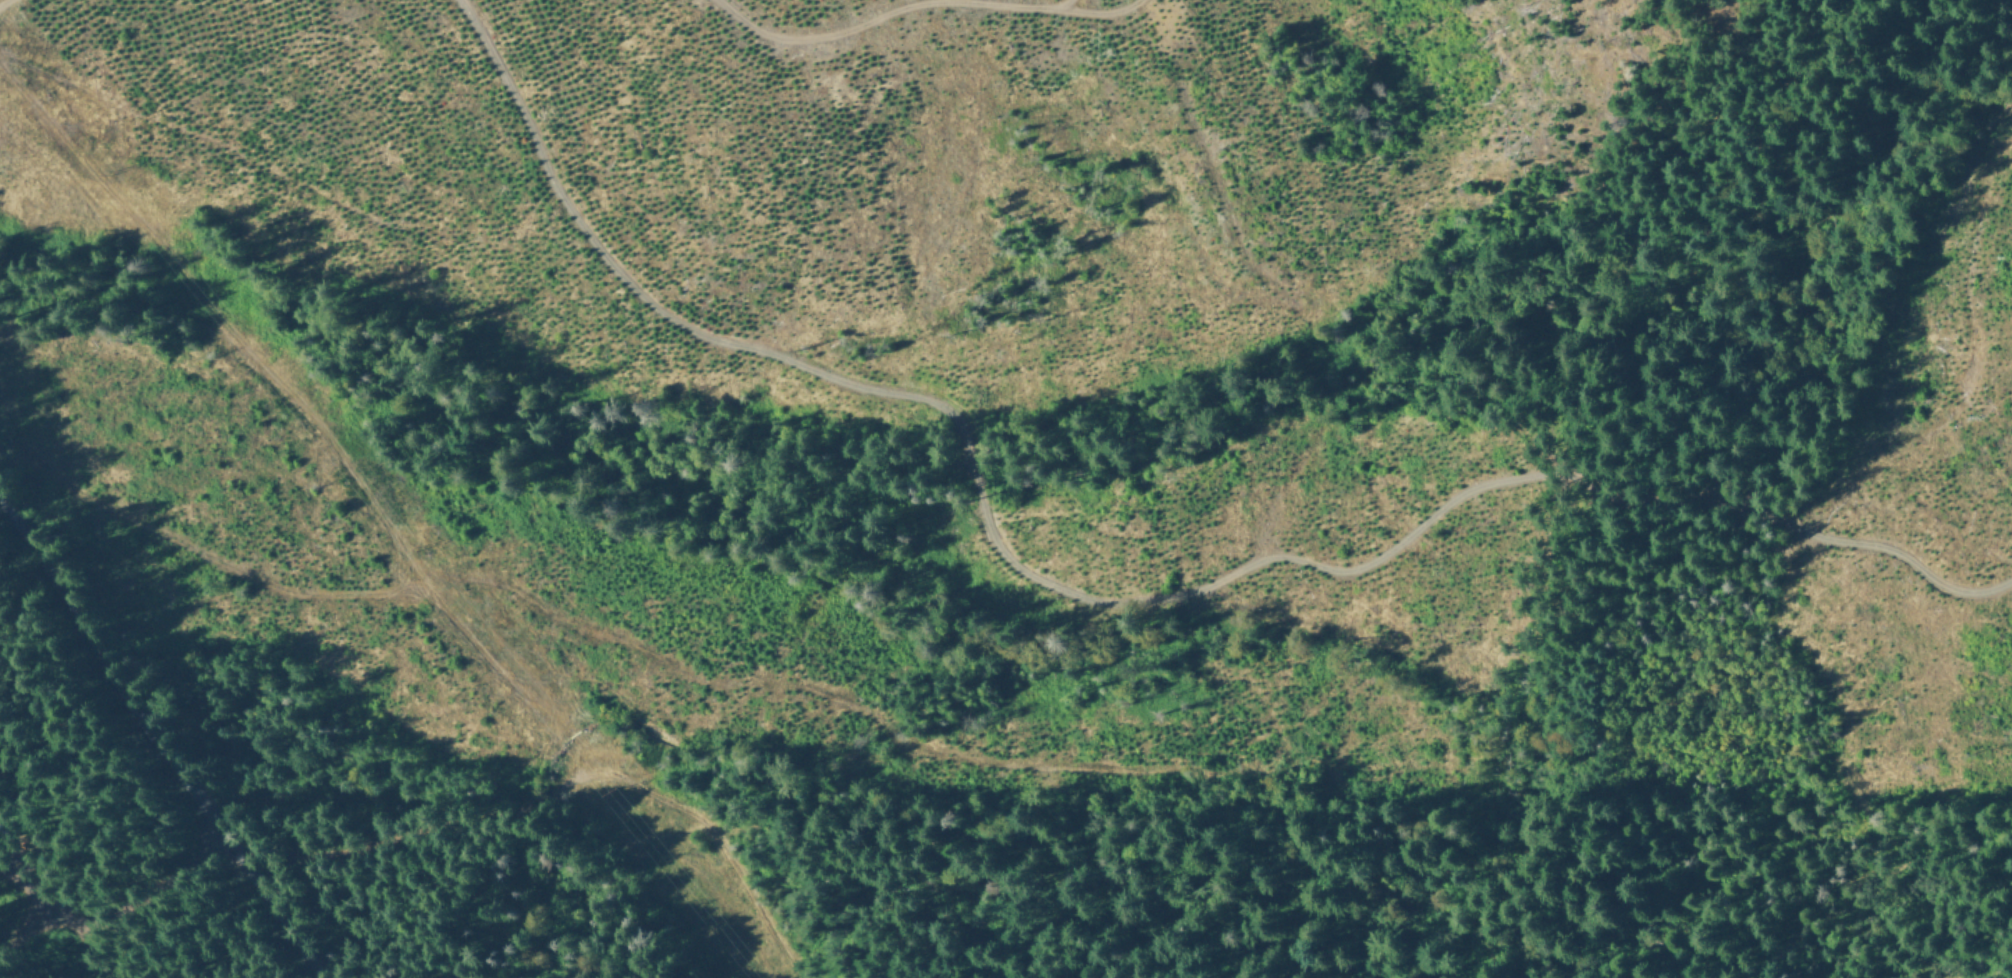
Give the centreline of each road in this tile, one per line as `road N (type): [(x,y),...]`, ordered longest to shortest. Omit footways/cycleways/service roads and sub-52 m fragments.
road 1 (residential): [(300,977),(0,497)]

